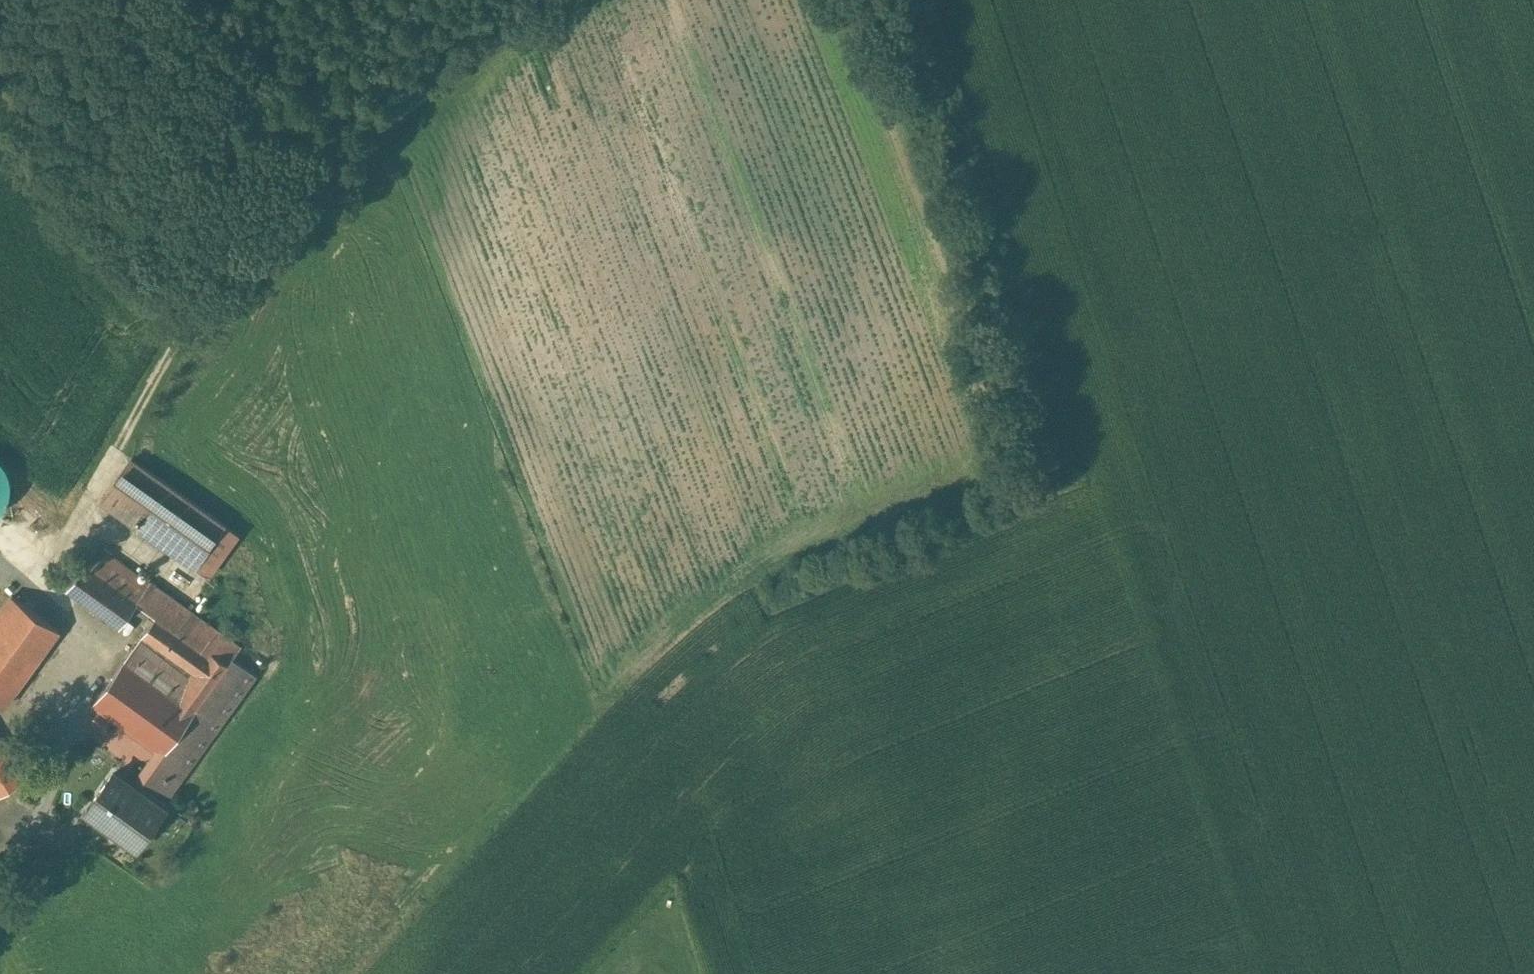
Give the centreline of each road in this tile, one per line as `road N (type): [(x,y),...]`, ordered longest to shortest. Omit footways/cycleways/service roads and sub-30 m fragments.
road 1 (track): [(534,0),(318,160),(217,293),(177,190),(160,102),(159,0)]

